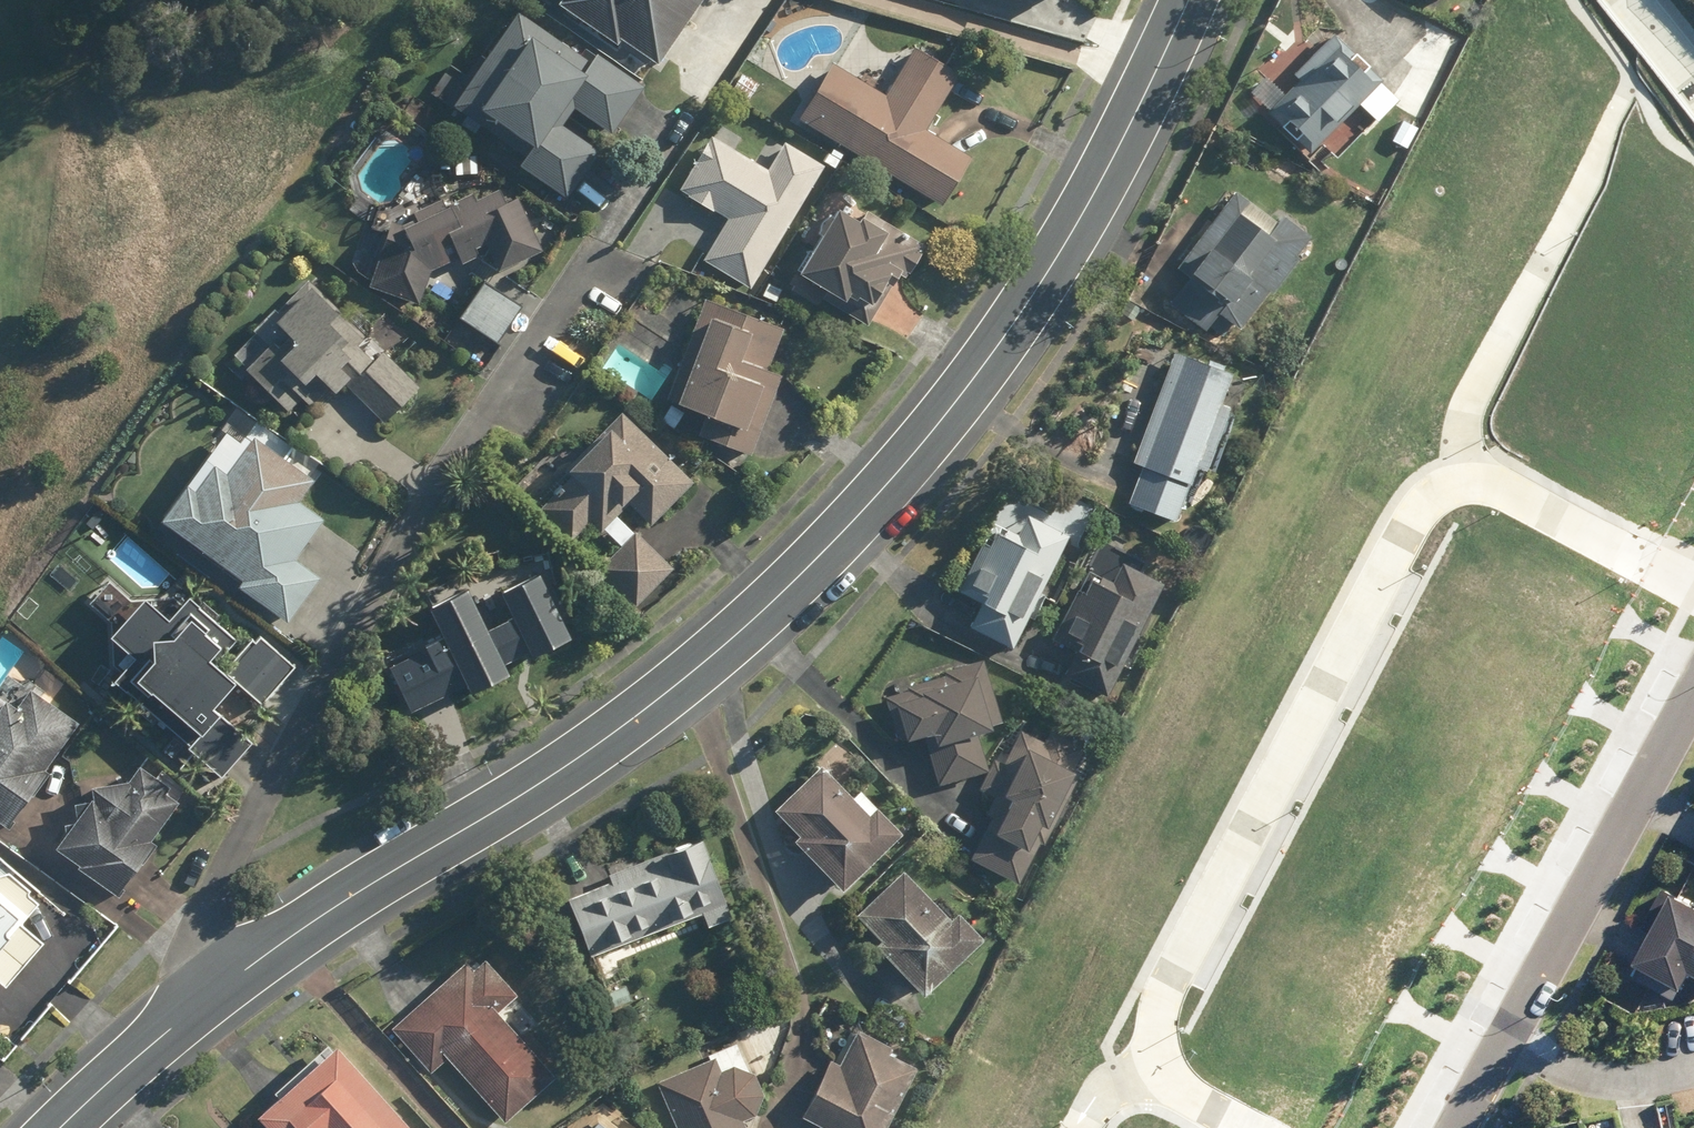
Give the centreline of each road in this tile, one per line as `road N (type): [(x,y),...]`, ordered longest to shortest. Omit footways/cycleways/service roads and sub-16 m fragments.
road 1 (residential): [(63,1127),(213,993),(365,886),(474,825),(657,703),(871,502),(1022,312),(1122,141),(1188,0)]
road 2 (residential): [(1164,1066),(1158,1018),(1172,976),(1422,498),(1462,476),(1497,486),(1693,590)]
road 3 (residential): [(1459,1127),(1693,698)]

